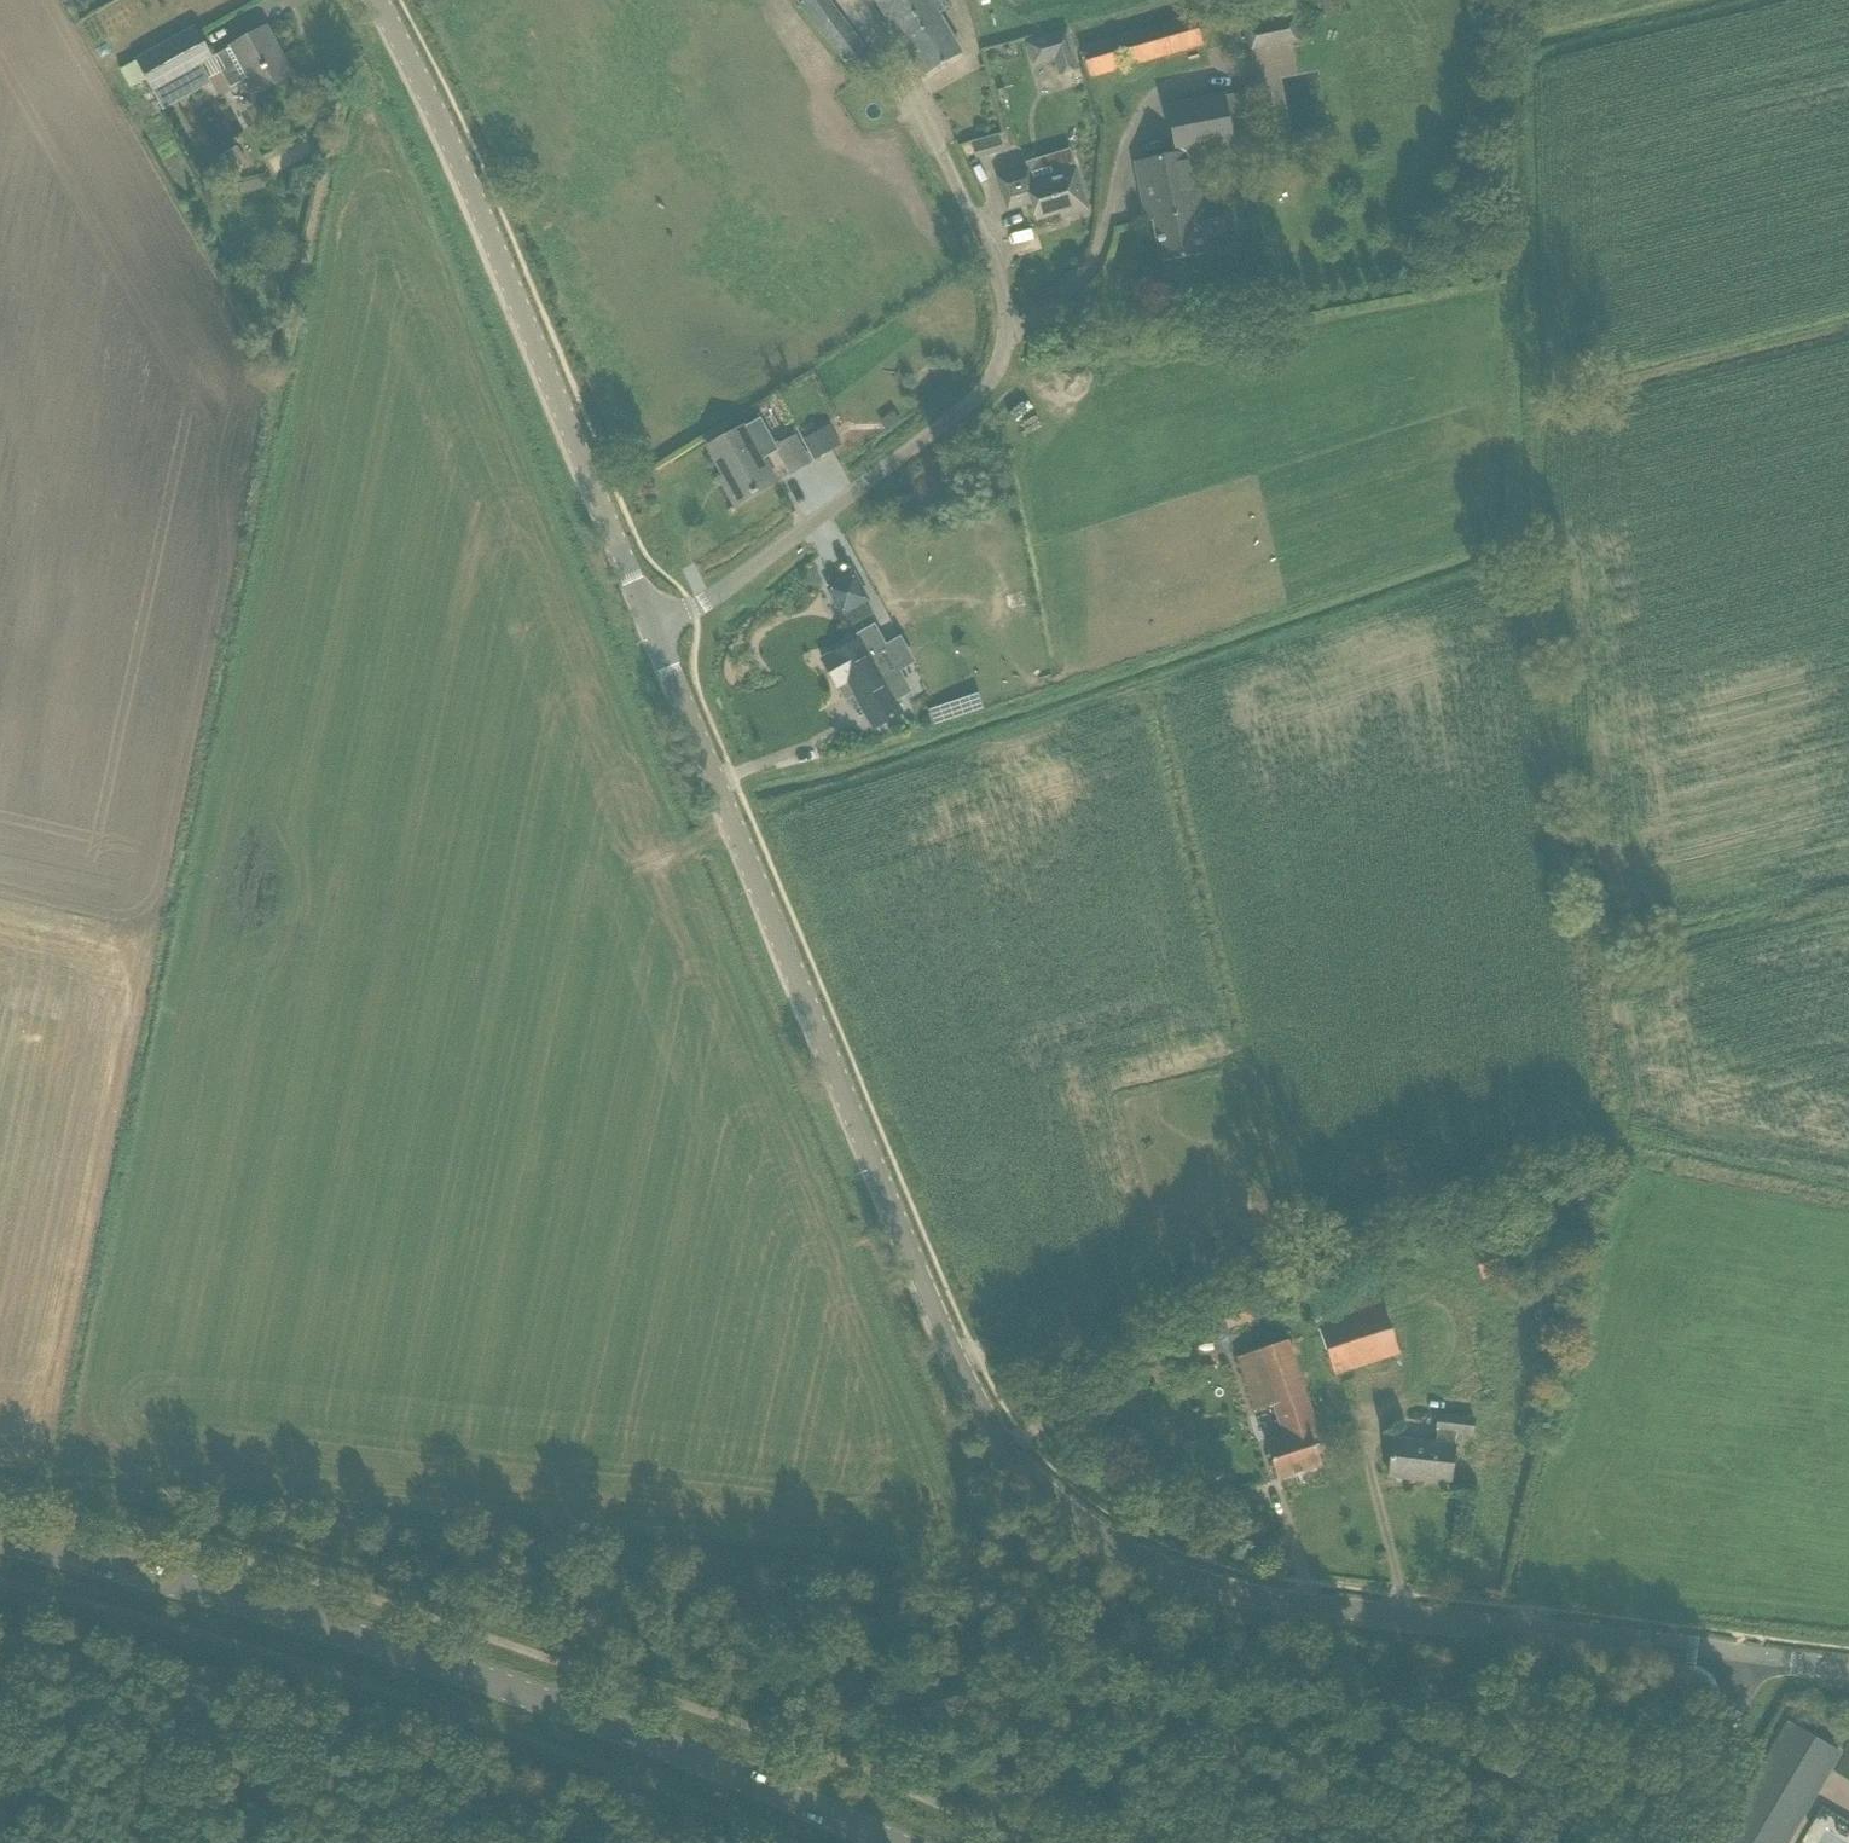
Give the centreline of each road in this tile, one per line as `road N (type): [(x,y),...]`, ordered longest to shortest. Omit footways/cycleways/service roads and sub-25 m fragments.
road 1 (unclassified): [(1756,1660),(1257,1596),(1175,1574),(1085,1527),(1008,1444),(957,1363),(651,627)]
road 2 (secondary): [(896,1842),(485,1680),(0,1541)]
road 3 (unclassified): [(651,627),(457,153),(375,0)]
road 4 (residential): [(692,611),(969,404),(991,378),(1004,349),(999,281),(946,159)]
road 5 (unclassified): [(1646,1842),(1756,1660)]

